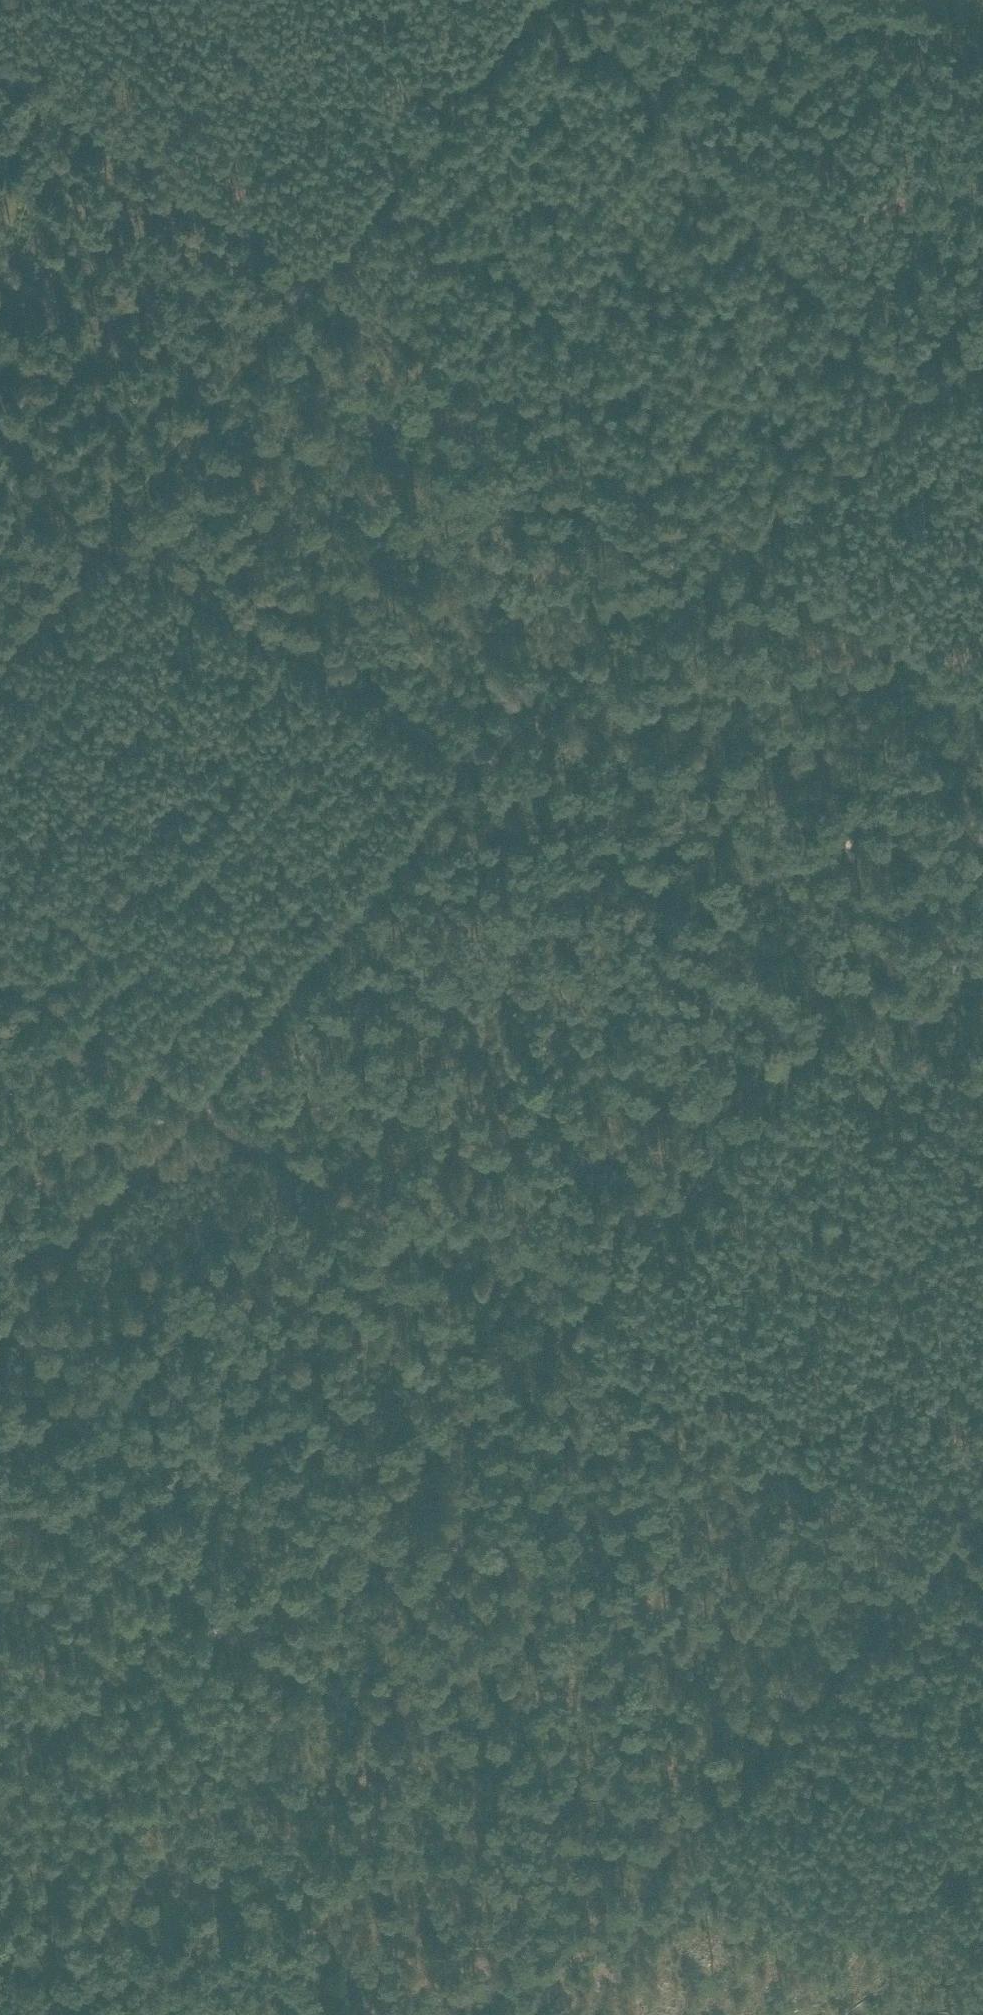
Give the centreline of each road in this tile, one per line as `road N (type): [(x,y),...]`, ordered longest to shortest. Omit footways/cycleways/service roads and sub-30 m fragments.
road 1 (track): [(418,1233),(182,1579),(231,1609),(291,1673),(29,1984),(78,2014)]
road 2 (track): [(418,1233),(592,1025),(696,838),(887,655),(917,548),(982,476)]
road 3 (track): [(554,0),(309,293),(0,85)]
road 4 (track): [(418,1233),(982,1580)]
road 5 (track): [(483,766),(982,357)]
road 6 (track): [(982,339),(909,394),(566,0)]
road 7 (track): [(0,483),(483,766)]
road 8 (track): [(483,766),(202,1092),(226,1130),(254,1147)]
road 9 (track): [(98,540),(309,293)]
road 10 (track): [(0,1275),(97,1201),(254,1147)]
road 11 (track): [(0,1471),(182,1579)]
road 12 (track): [(254,1147),(418,1233)]

